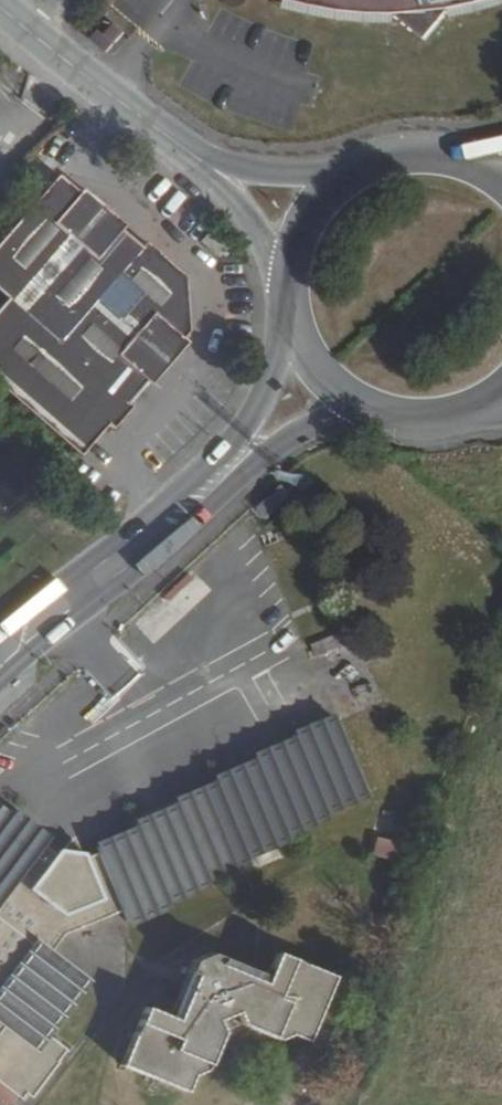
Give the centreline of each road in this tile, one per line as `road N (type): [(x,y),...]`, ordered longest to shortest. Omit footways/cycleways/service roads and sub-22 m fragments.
road 1 (secondary): [(0,682),(190,528),(286,435),(373,403)]
road 2 (secondary): [(295,314),(257,416),(169,500),(0,627)]
road 3 (secondary): [(217,164),(0,11)]
road 4 (secondary): [(367,163),(274,174),(217,164)]
road 5 (secondary): [(373,403),(450,409),(501,383)]
road 6 (secondary): [(295,314),(311,351),(338,382),(373,403)]

